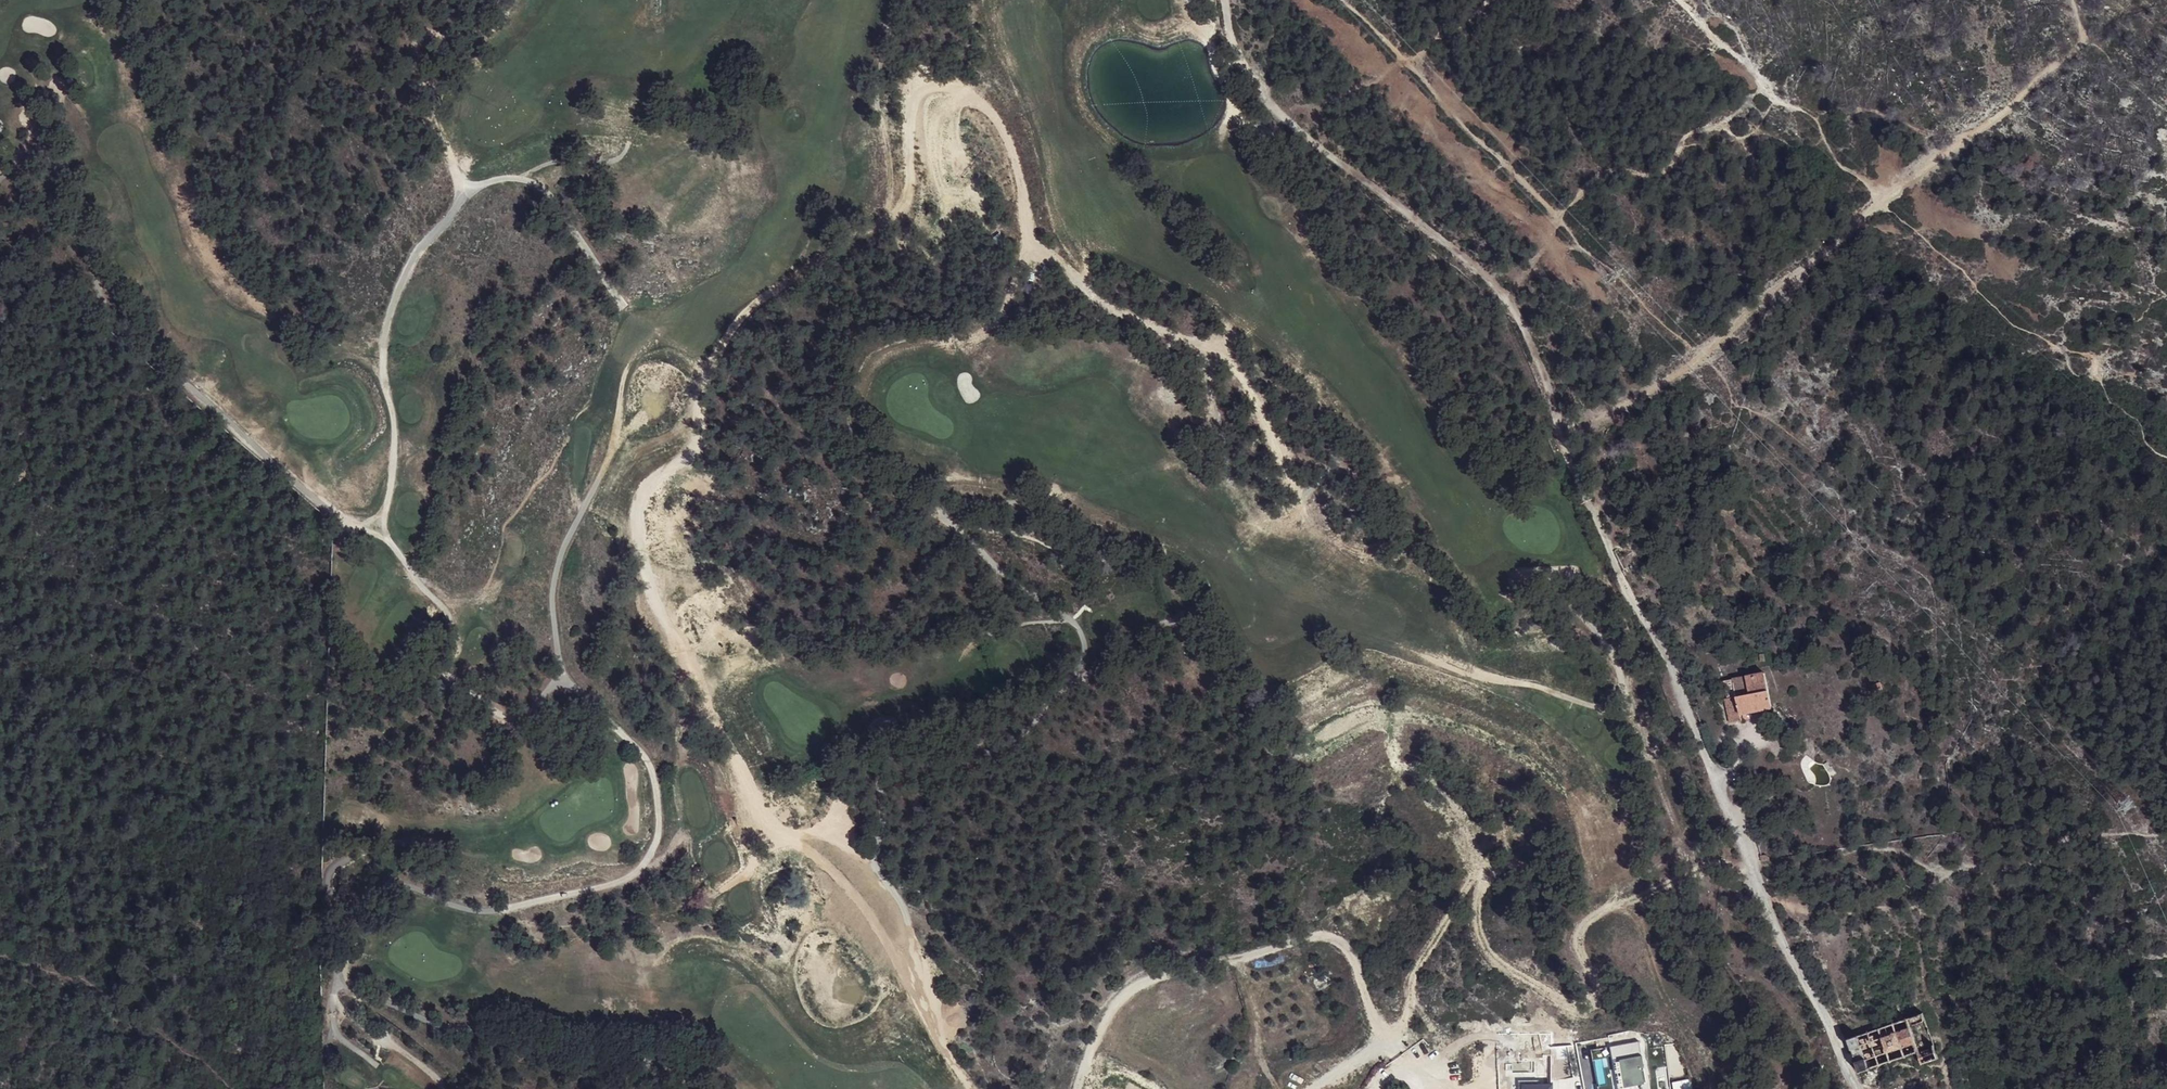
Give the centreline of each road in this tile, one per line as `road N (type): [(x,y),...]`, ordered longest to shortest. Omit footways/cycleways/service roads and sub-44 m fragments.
road 1 (unclassified): [(1857,1088),(1723,821),(1644,616),(1609,553)]

